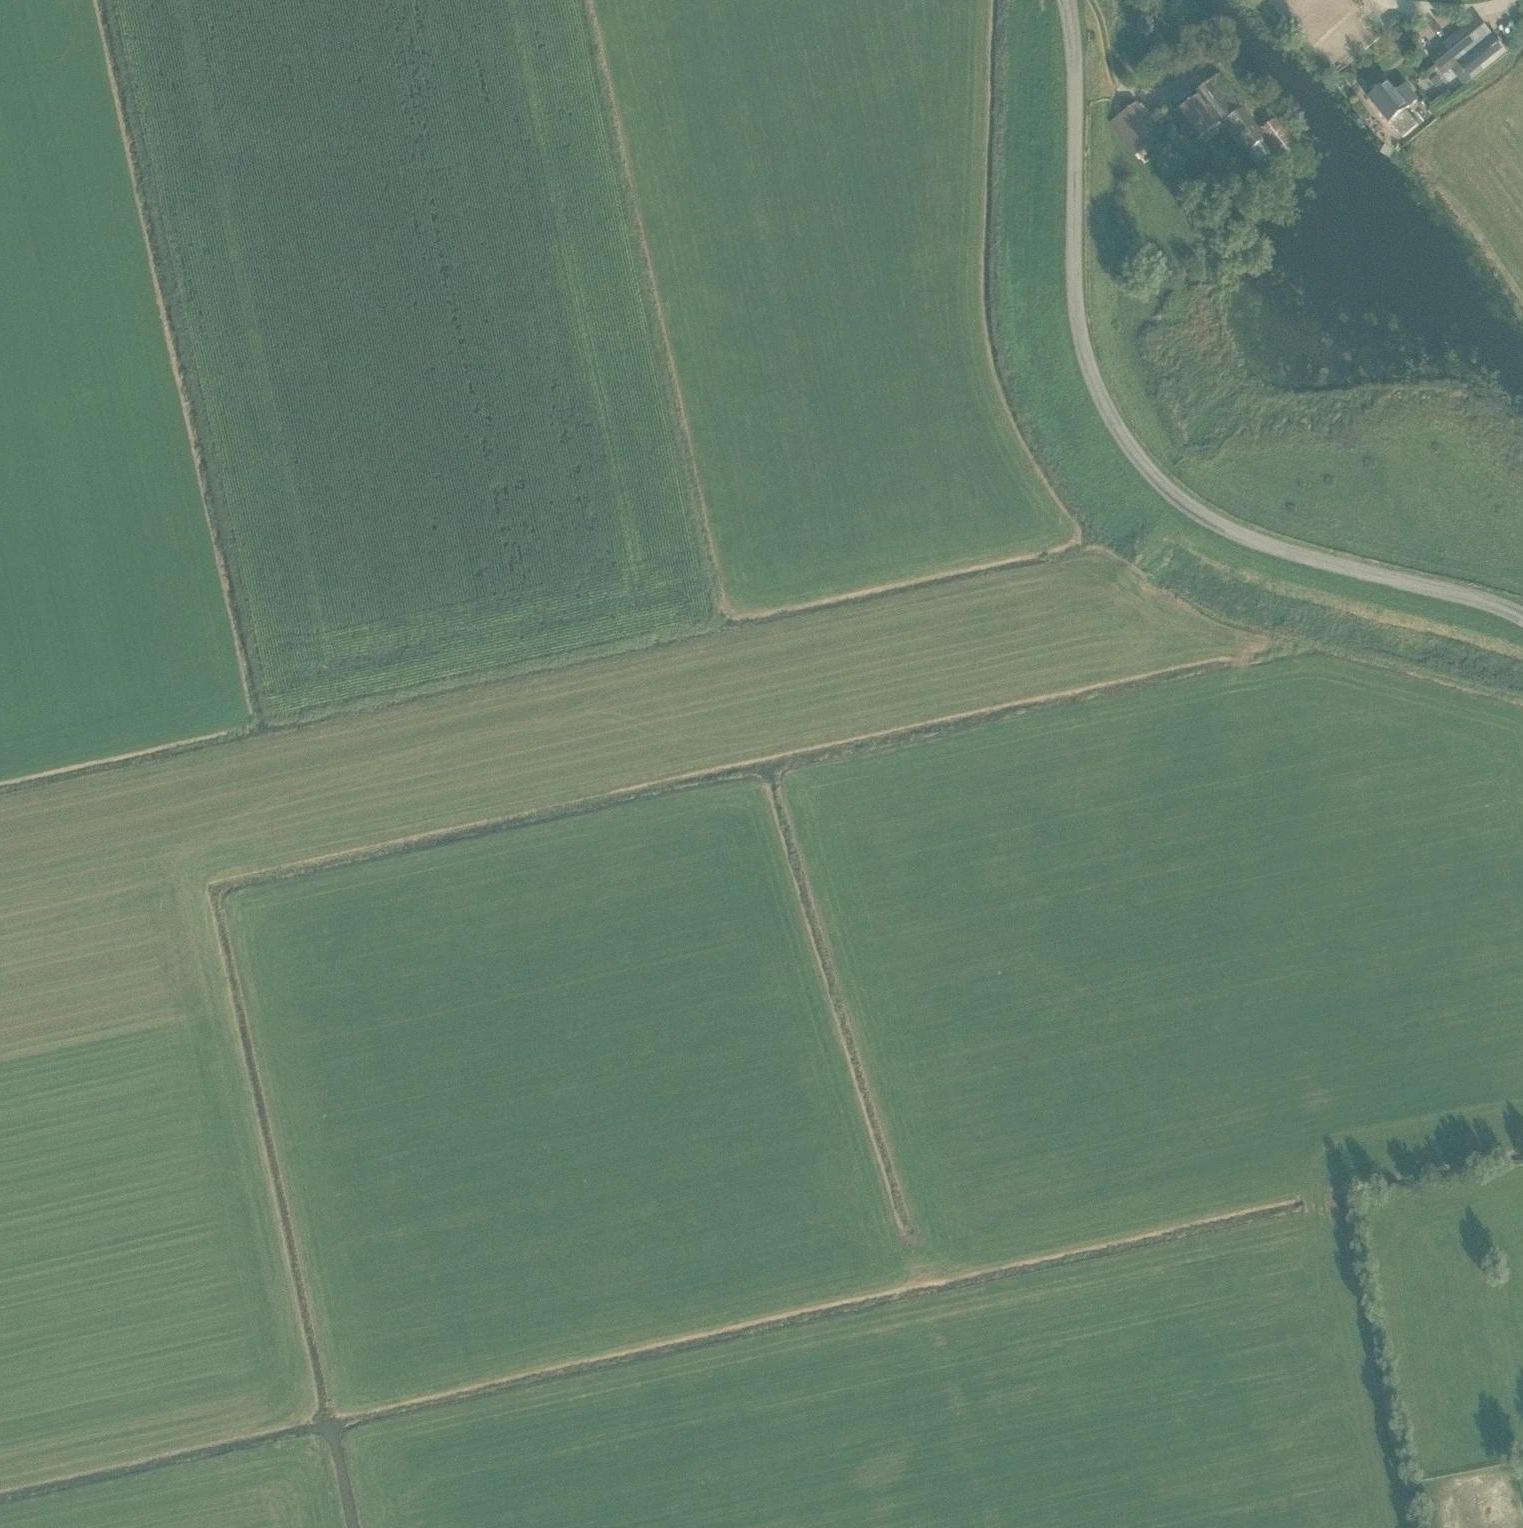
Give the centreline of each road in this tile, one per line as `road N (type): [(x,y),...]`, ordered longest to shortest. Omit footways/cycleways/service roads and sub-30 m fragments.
road 1 (unclassified): [(1522,618),(1486,599),(1247,537),(1185,501),(1125,436),(1093,379),(1075,315),(1076,58),(1068,0)]

